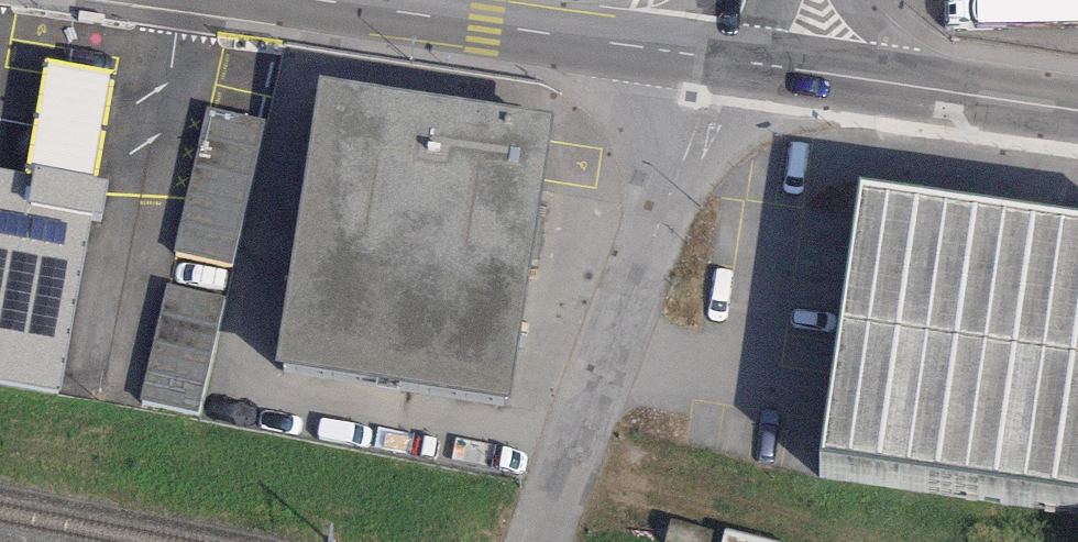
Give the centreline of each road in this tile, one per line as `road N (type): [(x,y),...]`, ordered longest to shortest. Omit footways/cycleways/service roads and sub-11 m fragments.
road 1 (unclassified): [(539,541),(724,59)]
road 2 (unclassified): [(318,0),(724,59)]
road 3 (unclassified): [(724,59),(1006,100)]
road 4 (unclassified): [(1006,100),(925,69),(851,0)]

